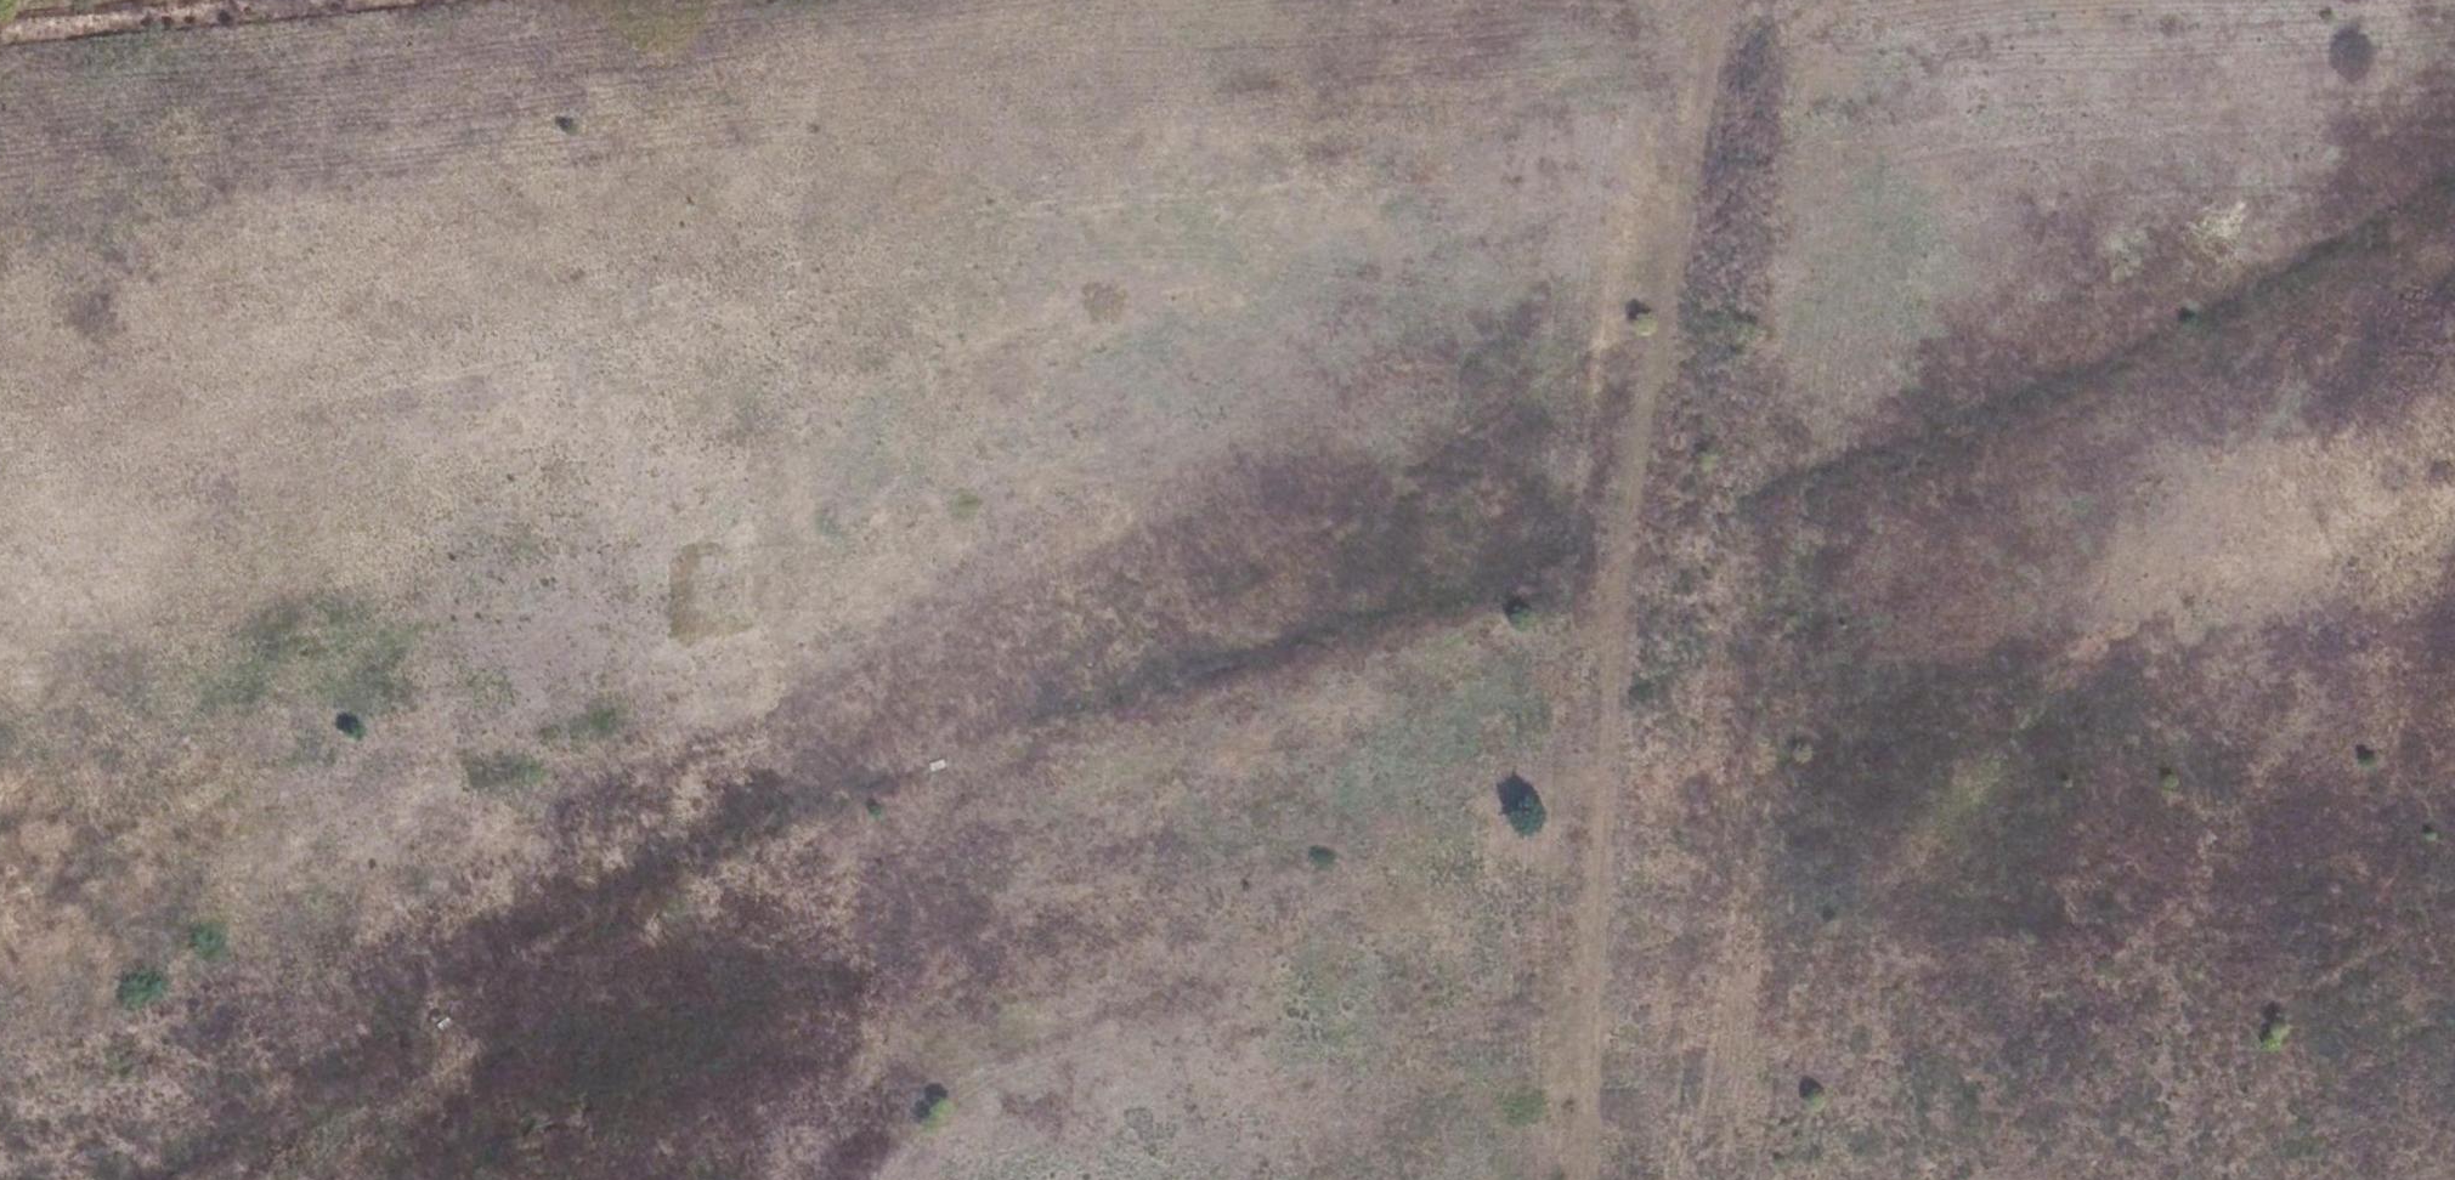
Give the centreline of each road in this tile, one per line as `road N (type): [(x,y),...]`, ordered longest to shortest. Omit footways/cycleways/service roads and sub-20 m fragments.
road 1 (track): [(1569,1179),(1619,651),(1713,0)]

